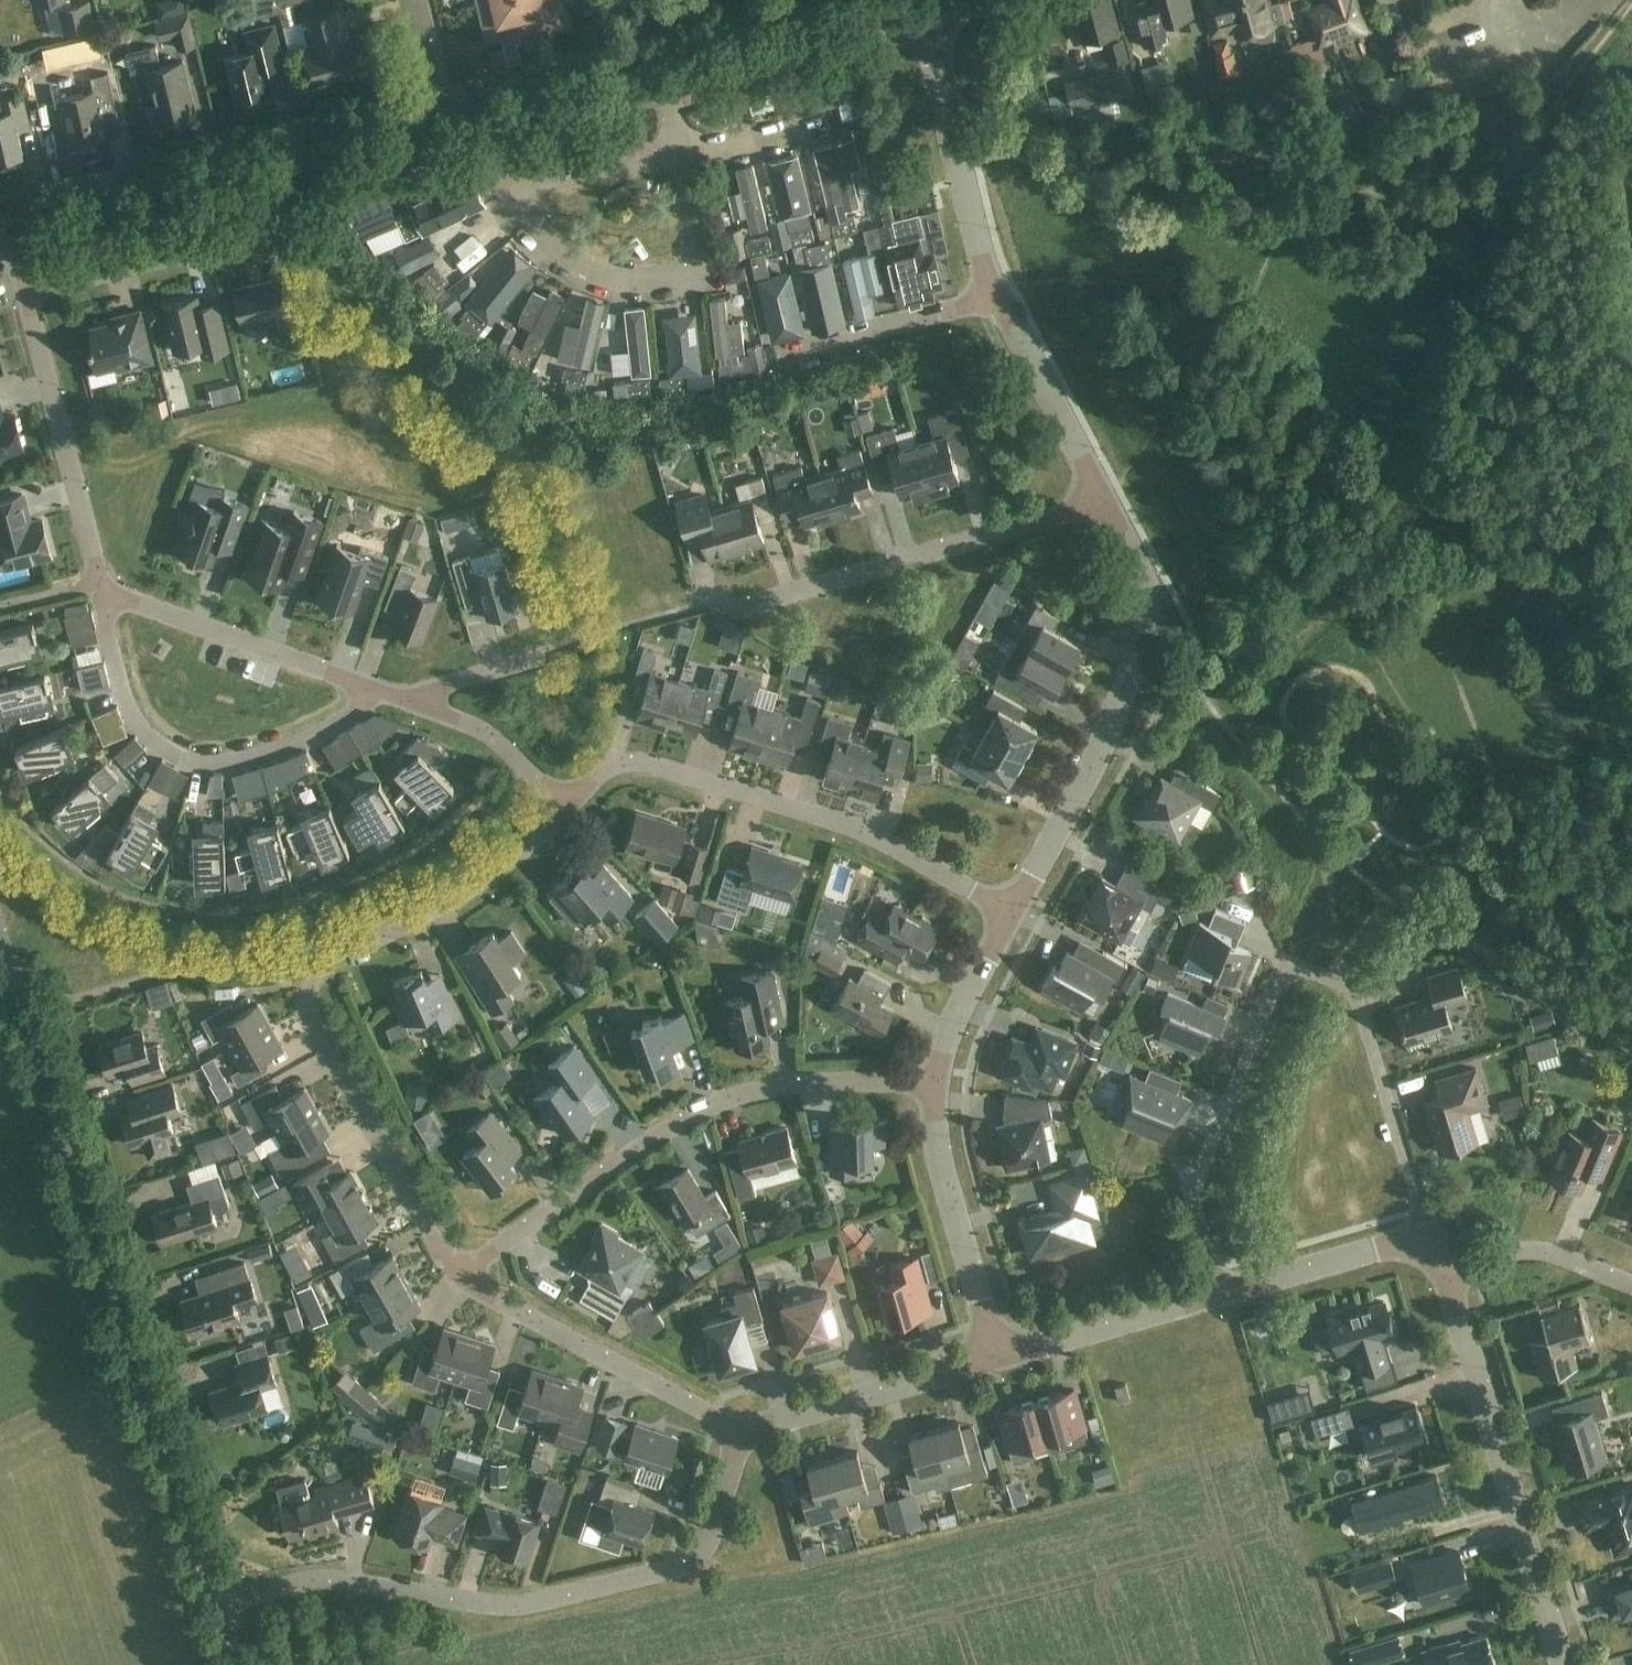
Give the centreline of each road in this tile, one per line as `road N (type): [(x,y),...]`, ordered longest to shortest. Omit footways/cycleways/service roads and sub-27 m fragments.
road 1 (unclassified): [(223,1611),(0,939)]
road 2 (residential): [(1439,1259),(1357,998),(1287,965),(1193,1204),(1221,1297)]
road 3 (residential): [(455,1277),(315,1032),(312,979),(324,964),(472,888),(567,808)]
road 4 (residential): [(223,1611),(300,1587),(517,1614),(672,1574),(703,1552),(742,1435)]
road 5 (residential): [(455,1277),(692,1113),(748,1092),(932,1081)]
road 6 (tertiary): [(441,124),(921,9)]
road 7 (residential): [(567,808),(599,781),(644,766),(848,831),(1010,912)]
road 8 (residential): [(1010,912),(1095,768),(1149,622),(1145,587),(1102,496)]
road 9 (tertiary): [(10,229),(441,124)]
road 10 (residential): [(1563,1664),(1439,1259)]
road 11 (residential): [(371,691),(316,734),(224,765),(194,761),(163,745),(132,703),(103,582)]
road 12 (residential): [(733,612),(1065,514),(1102,496)]
road 13 (residential): [(742,1435),(455,1277)]
road 14 (residential): [(103,582),(27,296)]
road 15 (residential): [(993,293),(921,9)]
road 16 (residential): [(371,691),(103,582)]
road 17 (residential): [(999,1361),(932,1081)]
road 18 (residential): [(999,1361),(742,1435)]
road 19 (residential): [(27,296),(265,239)]
road 20 (residential): [(1221,1297),(999,1361)]
road 21 (residential): [(1102,496),(993,293)]
road 22 (residential): [(1439,1259),(1392,1247),(1221,1297)]
road 23 (residential): [(1631,1283),(1519,1249),(1474,1262),(1439,1259)]
road 24 (residential): [(567,808),(499,741),(413,706)]
road 25 (residential): [(932,1081),(1010,912)]
road 26 (residential): [(822,345),(993,293)]
road 27 (residential): [(413,706),(451,686),(541,662)]
road 28 (residential): [(441,124),(412,0)]

